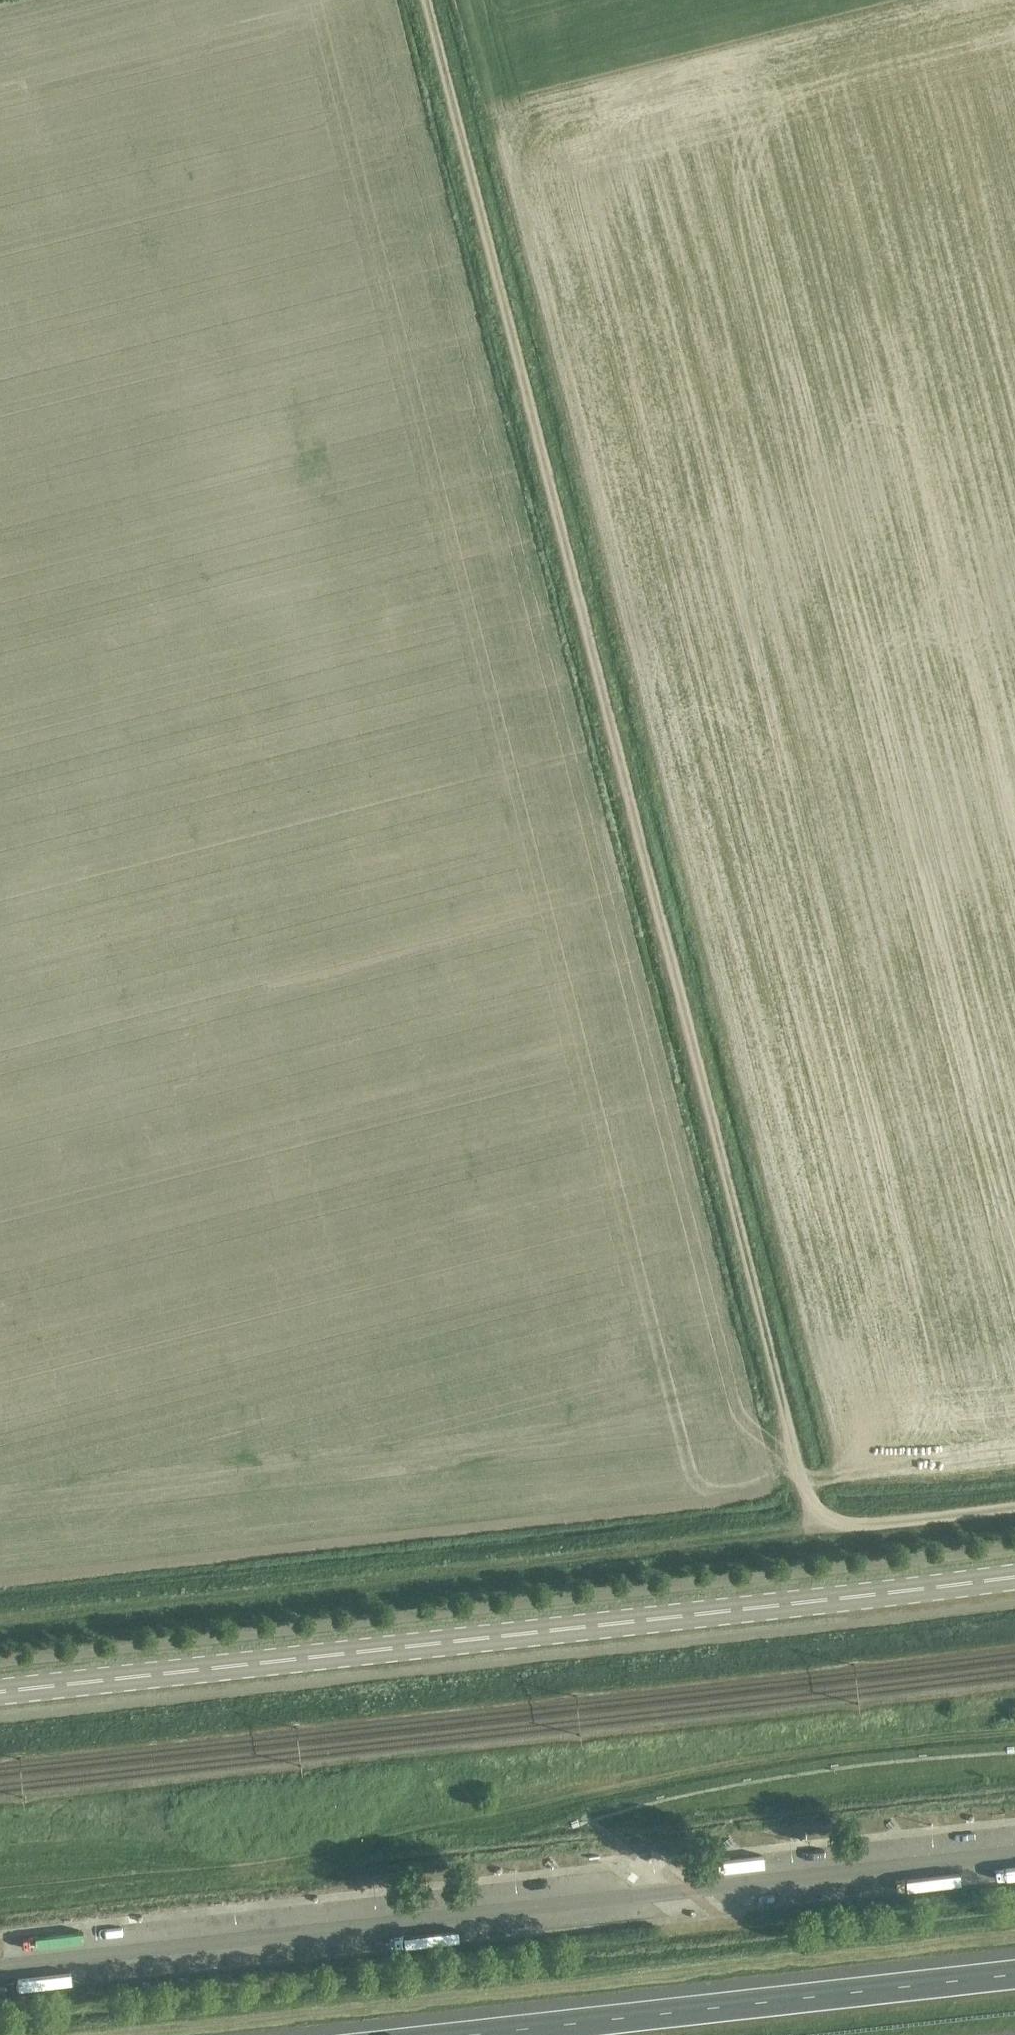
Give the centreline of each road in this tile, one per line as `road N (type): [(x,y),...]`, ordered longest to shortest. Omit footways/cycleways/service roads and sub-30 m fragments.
road 1 (unclassified): [(427,0),(807,1493),(819,1517),(843,1525),(1014,1507)]
road 2 (primary): [(0,1695),(1014,1574)]
road 3 (motorway): [(1014,1974),(468,2034)]

